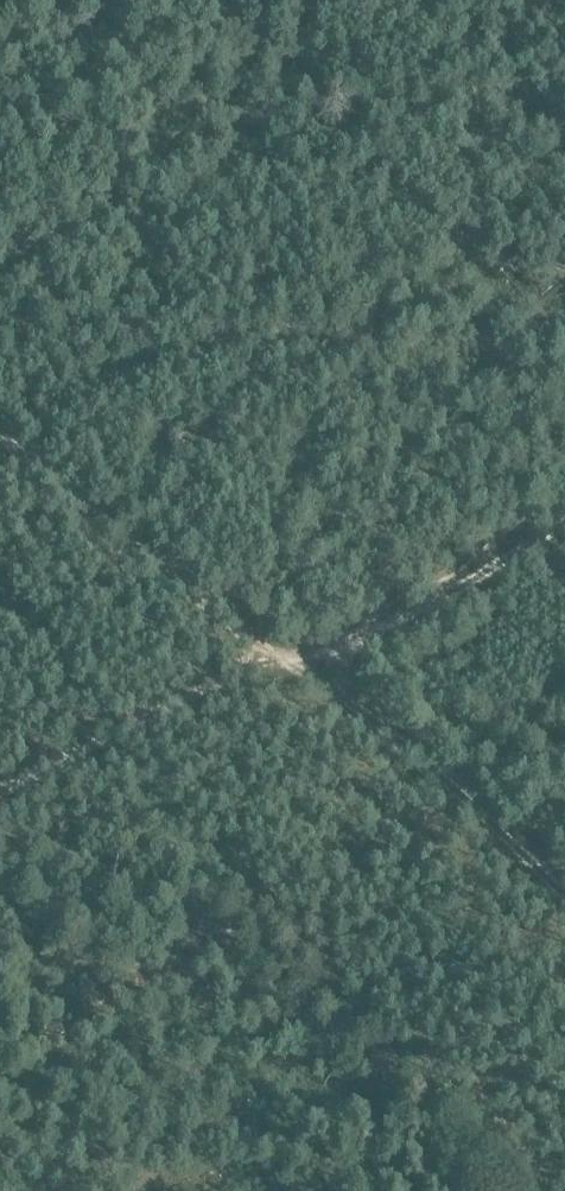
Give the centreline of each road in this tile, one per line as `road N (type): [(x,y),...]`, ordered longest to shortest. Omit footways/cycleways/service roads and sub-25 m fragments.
road 1 (track): [(267,656),(0,436)]
road 2 (track): [(564,898),(318,674)]
road 3 (track): [(267,656),(0,792)]
road 4 (track): [(564,522),(318,674)]

